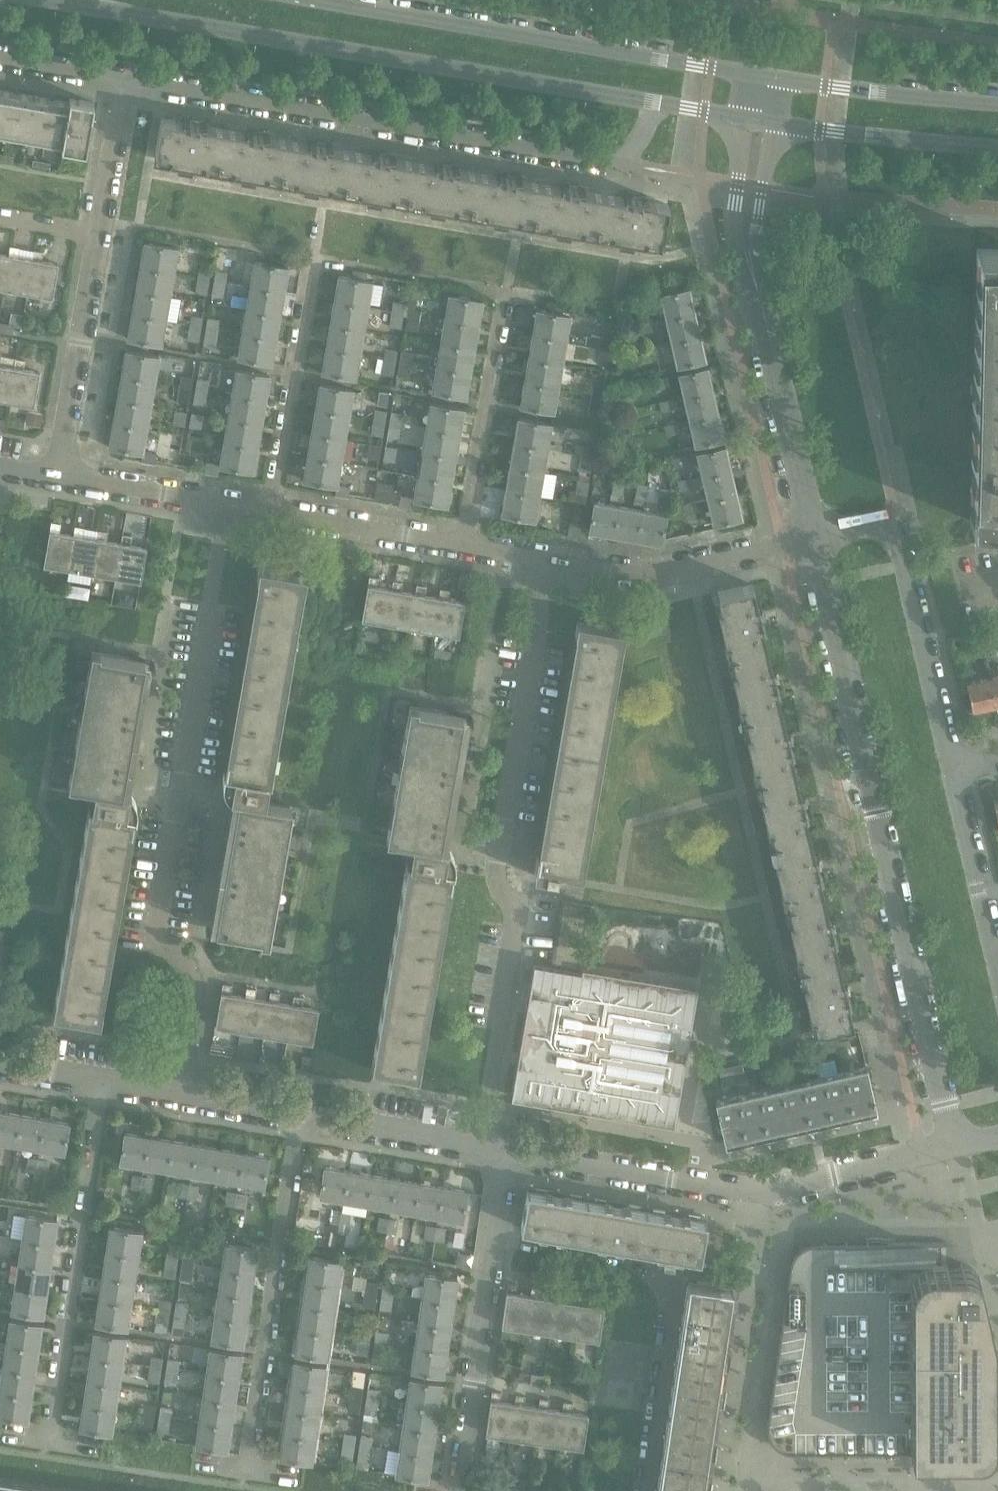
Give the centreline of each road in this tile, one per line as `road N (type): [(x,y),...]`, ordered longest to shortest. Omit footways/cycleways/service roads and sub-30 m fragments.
road 1 (residential): [(952,1149),(815,537)]
road 2 (residential): [(168,1097),(187,988),(158,912),(227,505)]
road 3 (residential): [(477,1148),(514,921),(492,869),(546,560)]
road 4 (secondary): [(77,0),(660,106)]
road 5 (residential): [(129,78),(622,165),(660,106)]
road 6 (residential): [(509,1153),(761,1193),(952,1149)]
road 7 (secondary): [(749,77),(322,0)]
road 8 (residential): [(644,1490),(675,1289),(661,1265),(498,1238)]
road 9 (residential): [(48,1461),(102,1085)]
road 10 (residential): [(244,1490),(300,1119)]
road 11 (residential): [(956,770),(897,533),(877,521),(815,537)]
road 12 (residential): [(546,560),(650,576),(815,537)]
road 13 (residential): [(815,537),(752,277)]
road 14 (residential): [(460,1490),(498,1238)]
road 15 (residential): [(463,546),(504,300)]
road 16 (residential): [(59,477),(101,236)]
road 17 (residential): [(274,512),(312,279)]
road 18 (secondary): [(772,126),(997,144)]
road 19 (secondary): [(997,101),(776,81)]
road 20 (residential): [(997,972),(956,770)]
road 21 (residential): [(274,512),(463,546)]
road 22 (residential): [(300,1119),(477,1148)]
road 23 (residential): [(59,477),(227,505)]
road 24 (residential): [(101,236),(129,78)]
road 25 (residential): [(741,121),(733,219),(752,277)]
road 26 (residential): [(752,277),(772,126)]
road 27 (residential): [(168,1097),(300,1119)]
road 28 (residential): [(0,55),(129,78)]

